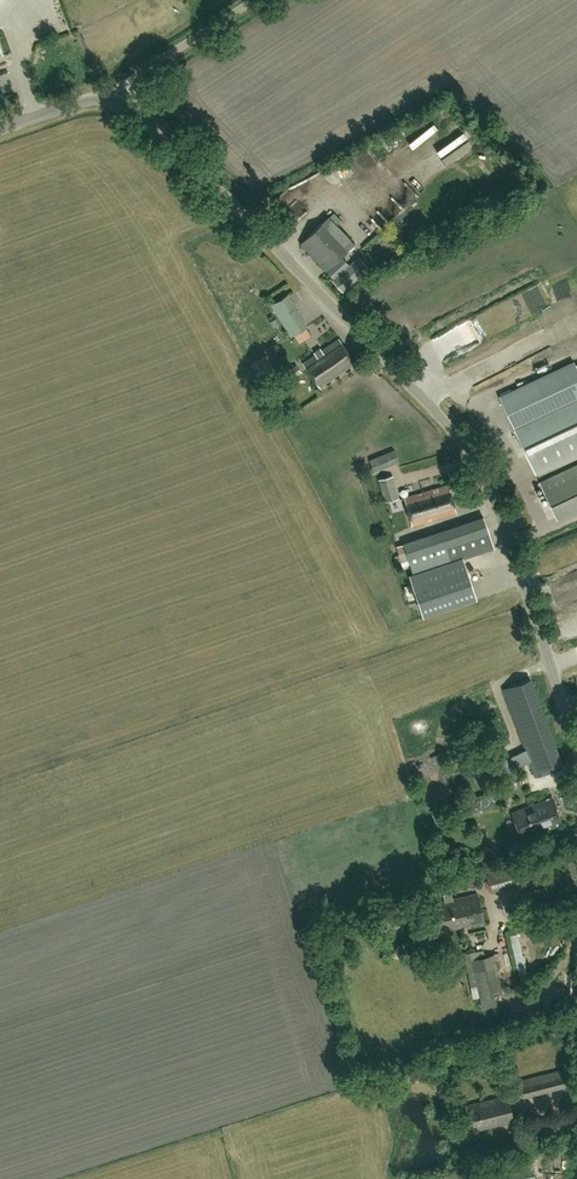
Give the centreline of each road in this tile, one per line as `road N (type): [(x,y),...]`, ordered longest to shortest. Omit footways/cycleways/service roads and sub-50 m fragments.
road 1 (unclassified): [(576,746),(495,498),(469,449),(193,163),(120,100)]
road 2 (track): [(120,100),(142,72),(254,0)]
road 3 (unclassified): [(0,129),(89,99),(120,100)]

